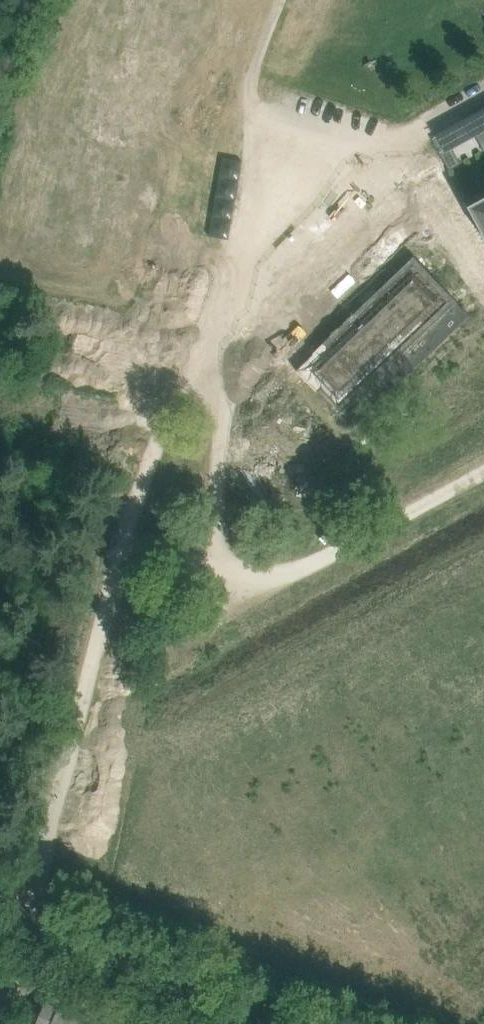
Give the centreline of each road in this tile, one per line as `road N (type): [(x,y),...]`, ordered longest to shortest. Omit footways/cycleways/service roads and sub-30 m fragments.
road 1 (track): [(28,933),(150,452),(217,405),(265,332),(348,239),(383,147)]
road 2 (unclassified): [(251,1023),(0,920)]

